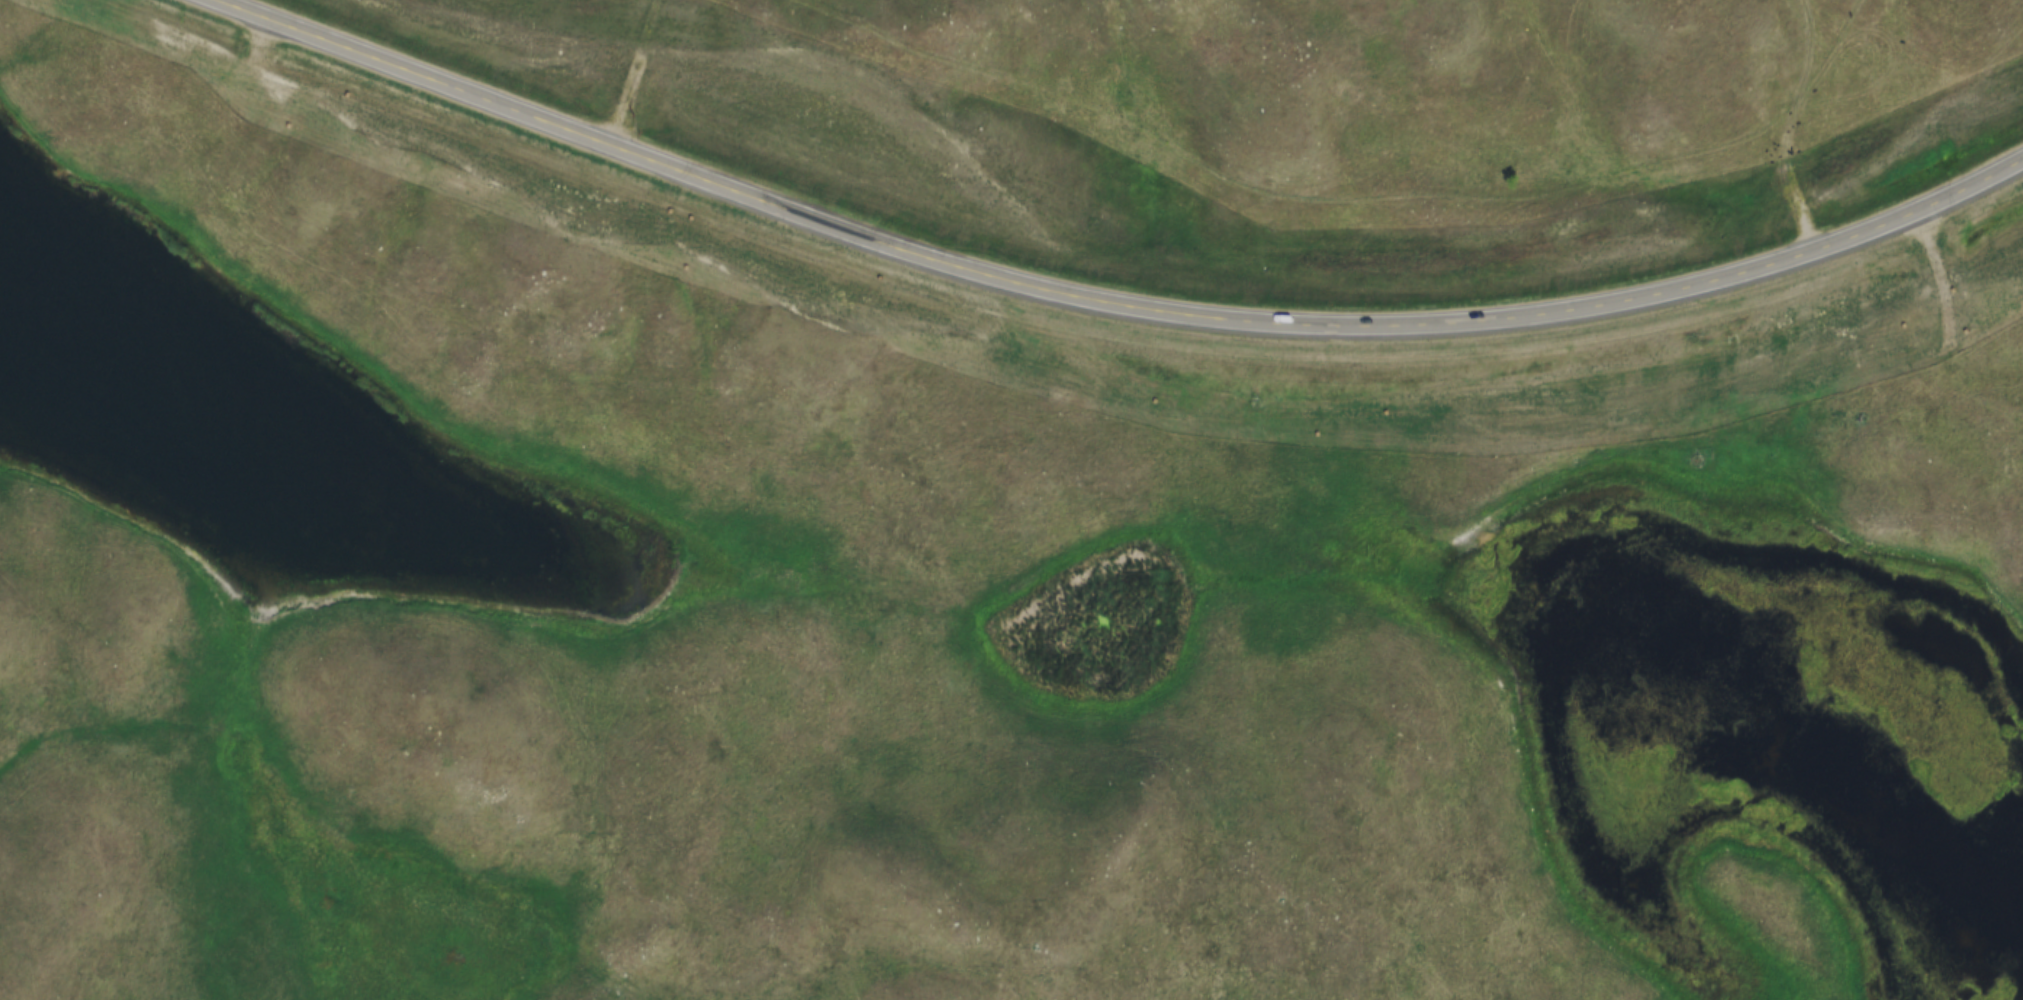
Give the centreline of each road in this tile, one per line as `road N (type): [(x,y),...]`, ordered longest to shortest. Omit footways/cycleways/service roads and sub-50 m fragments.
road 1 (primary): [(203,0),(1098,325),(1325,373),(1426,375),(1632,353),(1711,333),(1816,297),(1975,217),(2022,184)]

